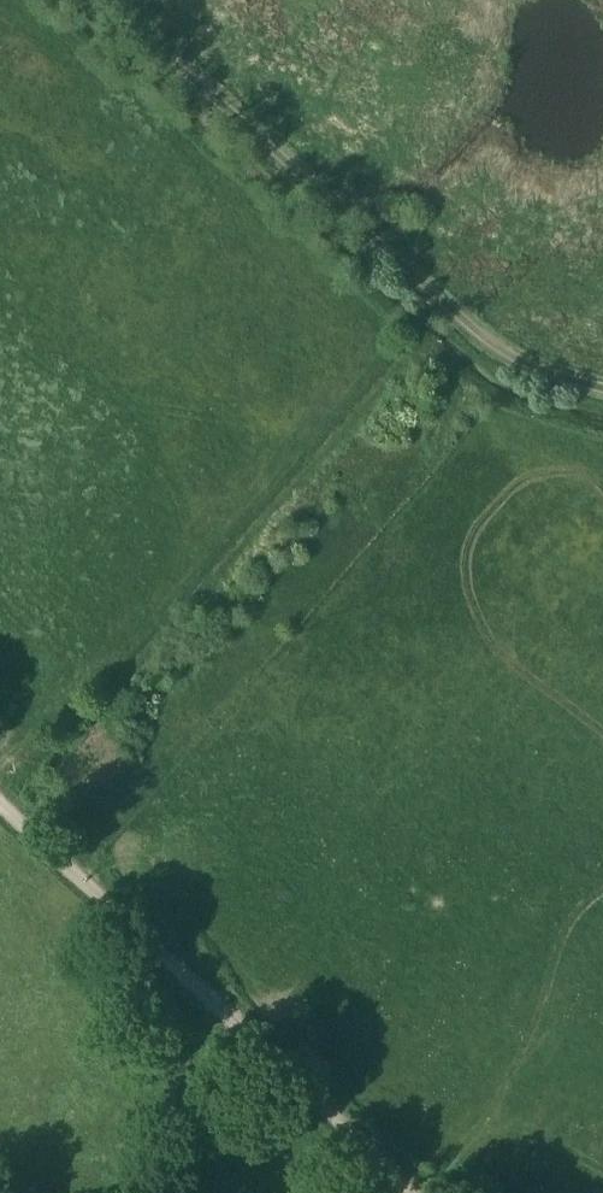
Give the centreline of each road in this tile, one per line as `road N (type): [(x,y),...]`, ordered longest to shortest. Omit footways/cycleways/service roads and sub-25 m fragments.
road 1 (track): [(602,388),(533,369),(476,335),(101,0)]
road 2 (track): [(0,803),(410,1192)]

